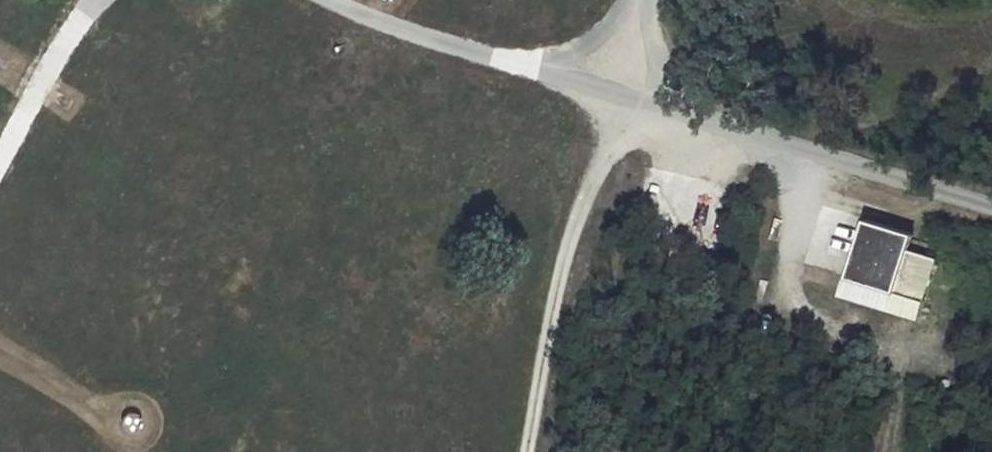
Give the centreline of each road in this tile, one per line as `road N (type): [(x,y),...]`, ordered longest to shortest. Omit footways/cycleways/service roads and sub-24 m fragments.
road 1 (track): [(634,0),(571,231),(527,451)]
road 2 (unclassified): [(609,93),(991,203)]
road 3 (track): [(331,0),(609,93)]
road 4 (track): [(0,156),(64,38),(97,0)]

